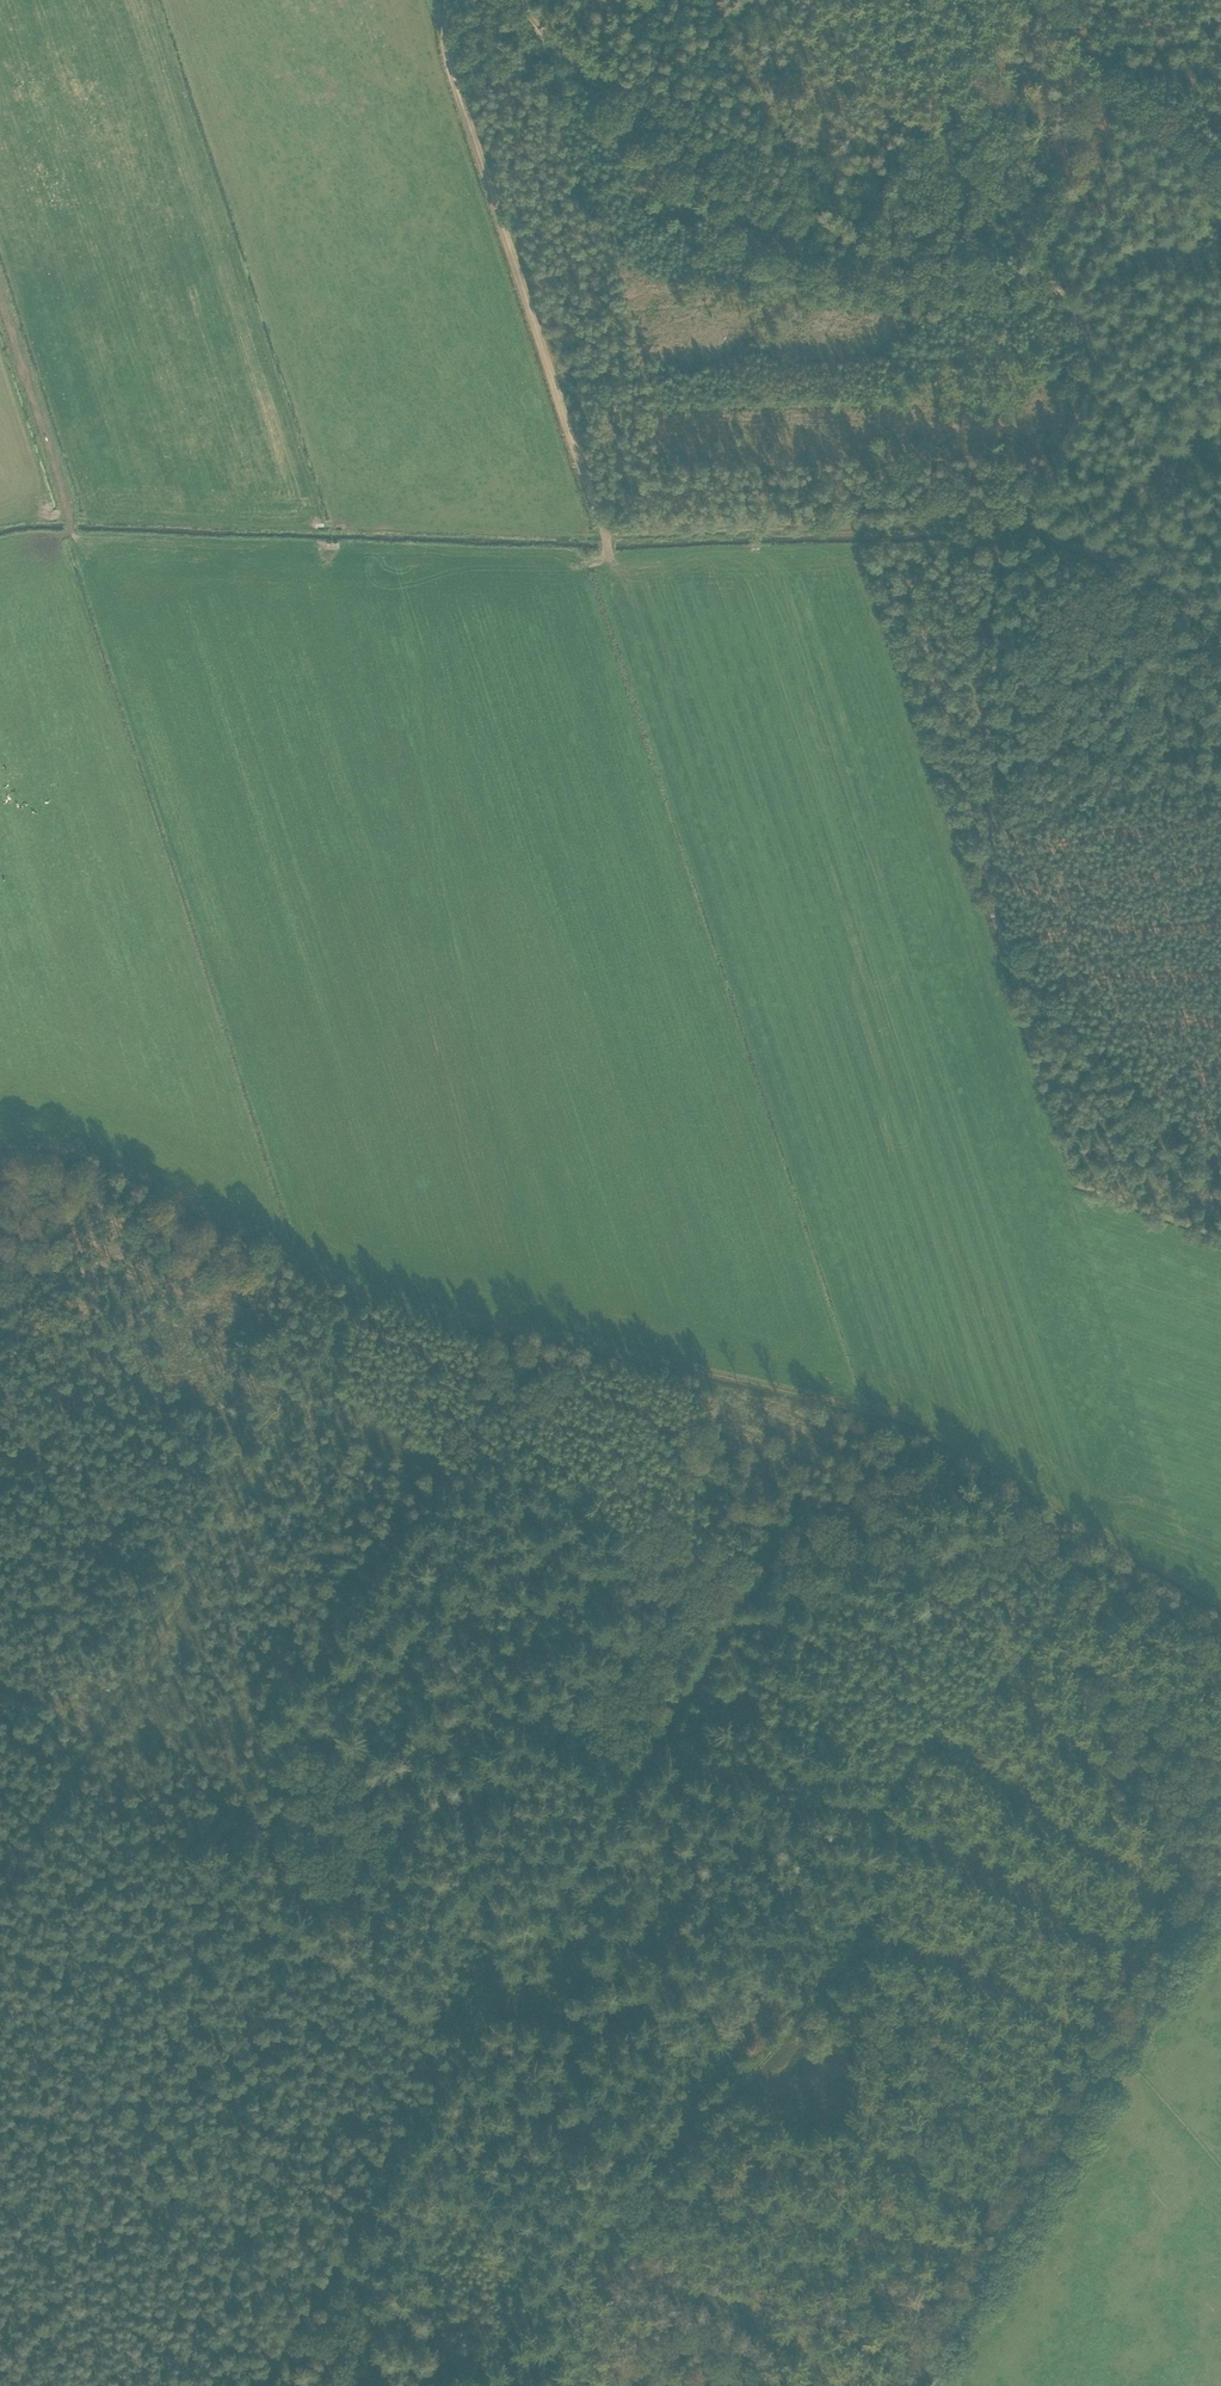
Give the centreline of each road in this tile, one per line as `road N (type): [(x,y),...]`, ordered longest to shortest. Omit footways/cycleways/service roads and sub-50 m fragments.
road 1 (track): [(1220,1173),(1025,979),(1000,933),(974,656),(984,594),(1010,517),(1061,458),(1096,366),(1092,339),(1053,288),(1051,253),(1093,183),(1107,69),(1027,0)]
road 2 (track): [(1220,1604),(1089,1526),(1035,1640),(911,1758),(889,1793),(863,1931),(839,1976),(589,2227),(513,2342),(499,2385)]
road 3 (track): [(1089,1526),(918,1423),(364,1290),(106,1160),(42,1147),(0,1149)]
road 4 (track): [(876,2385),(1040,2128),(1220,1819)]
road 5 (track): [(1053,288),(1013,278),(897,289),(750,235),(660,143),(553,53),(516,0)]
road 6 (track): [(919,2385),(1220,1878)]
road 7 (track): [(1220,611),(1191,589),(1066,532),(1010,517)]
road 8 (track): [(1107,69),(1220,170)]

